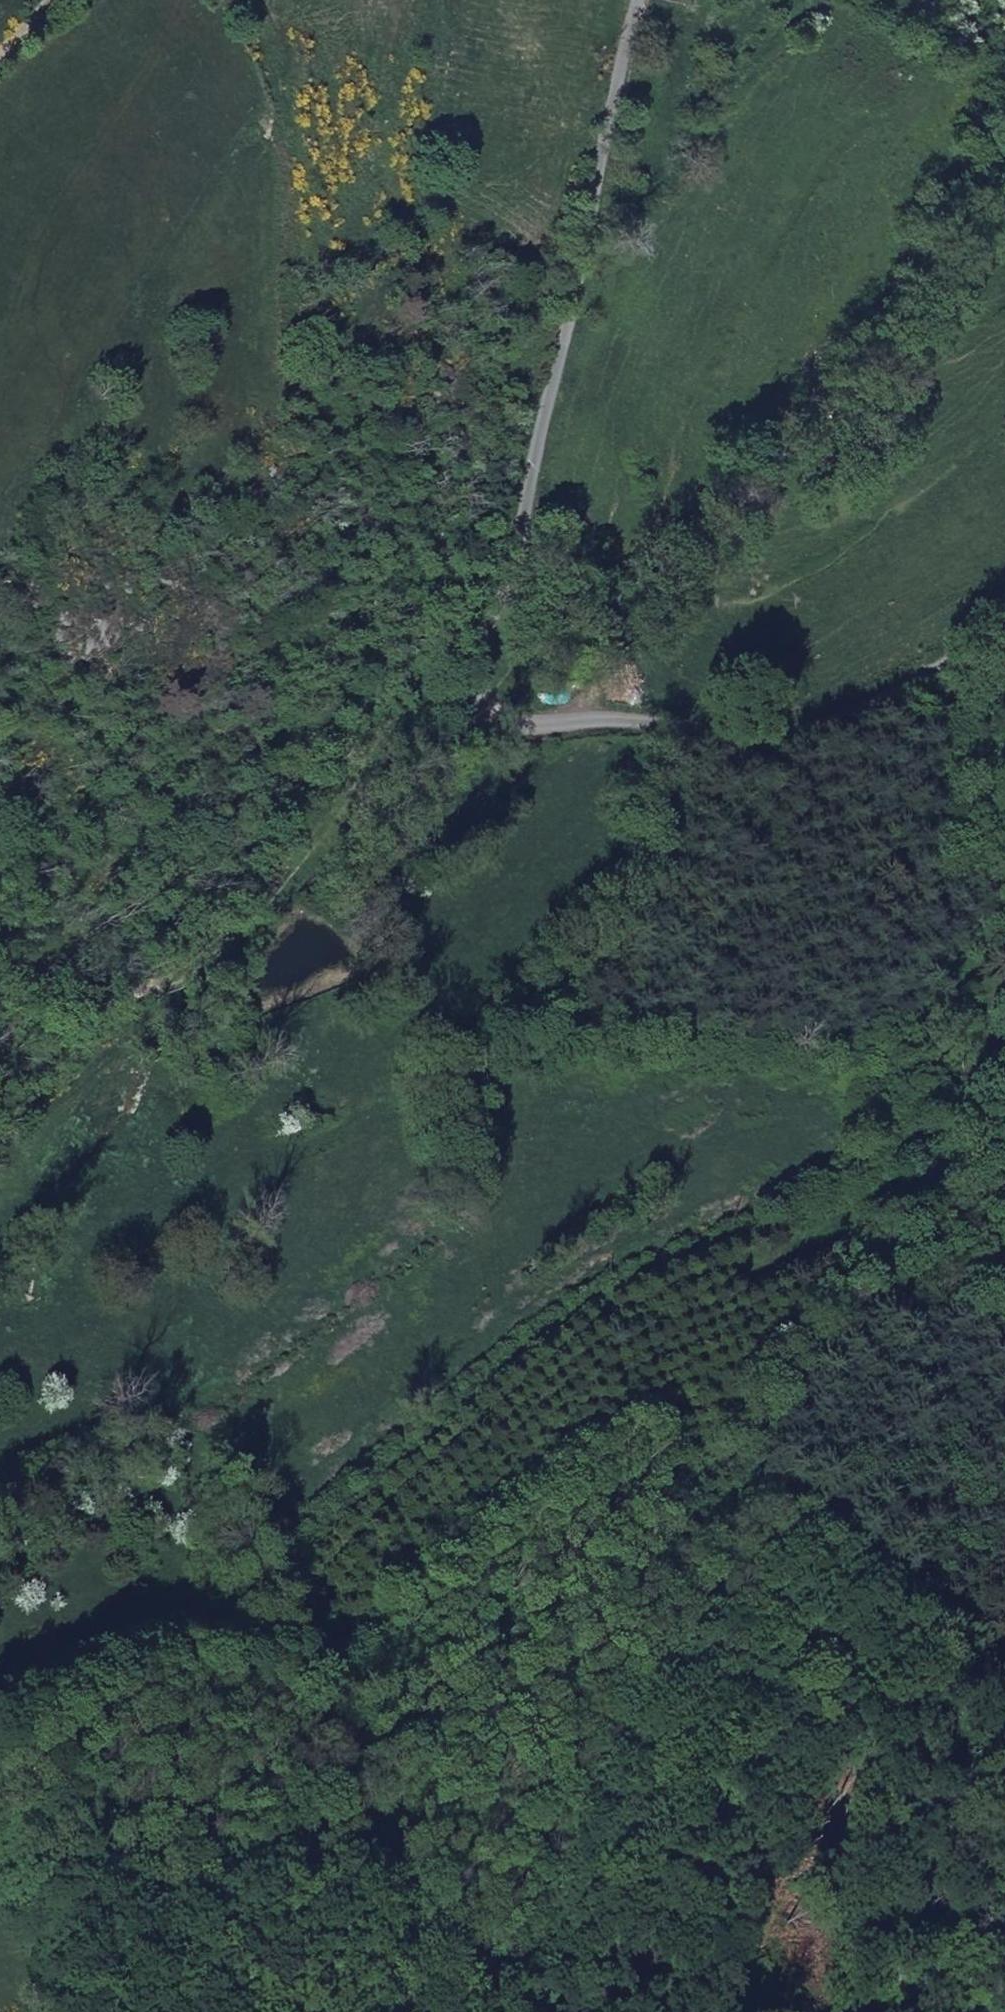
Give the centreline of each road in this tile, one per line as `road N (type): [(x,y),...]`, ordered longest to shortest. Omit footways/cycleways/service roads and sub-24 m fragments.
road 1 (unclassified): [(1004,628),(858,709),(816,720),(526,727),(510,724),(486,692),(485,645),(640,0)]

